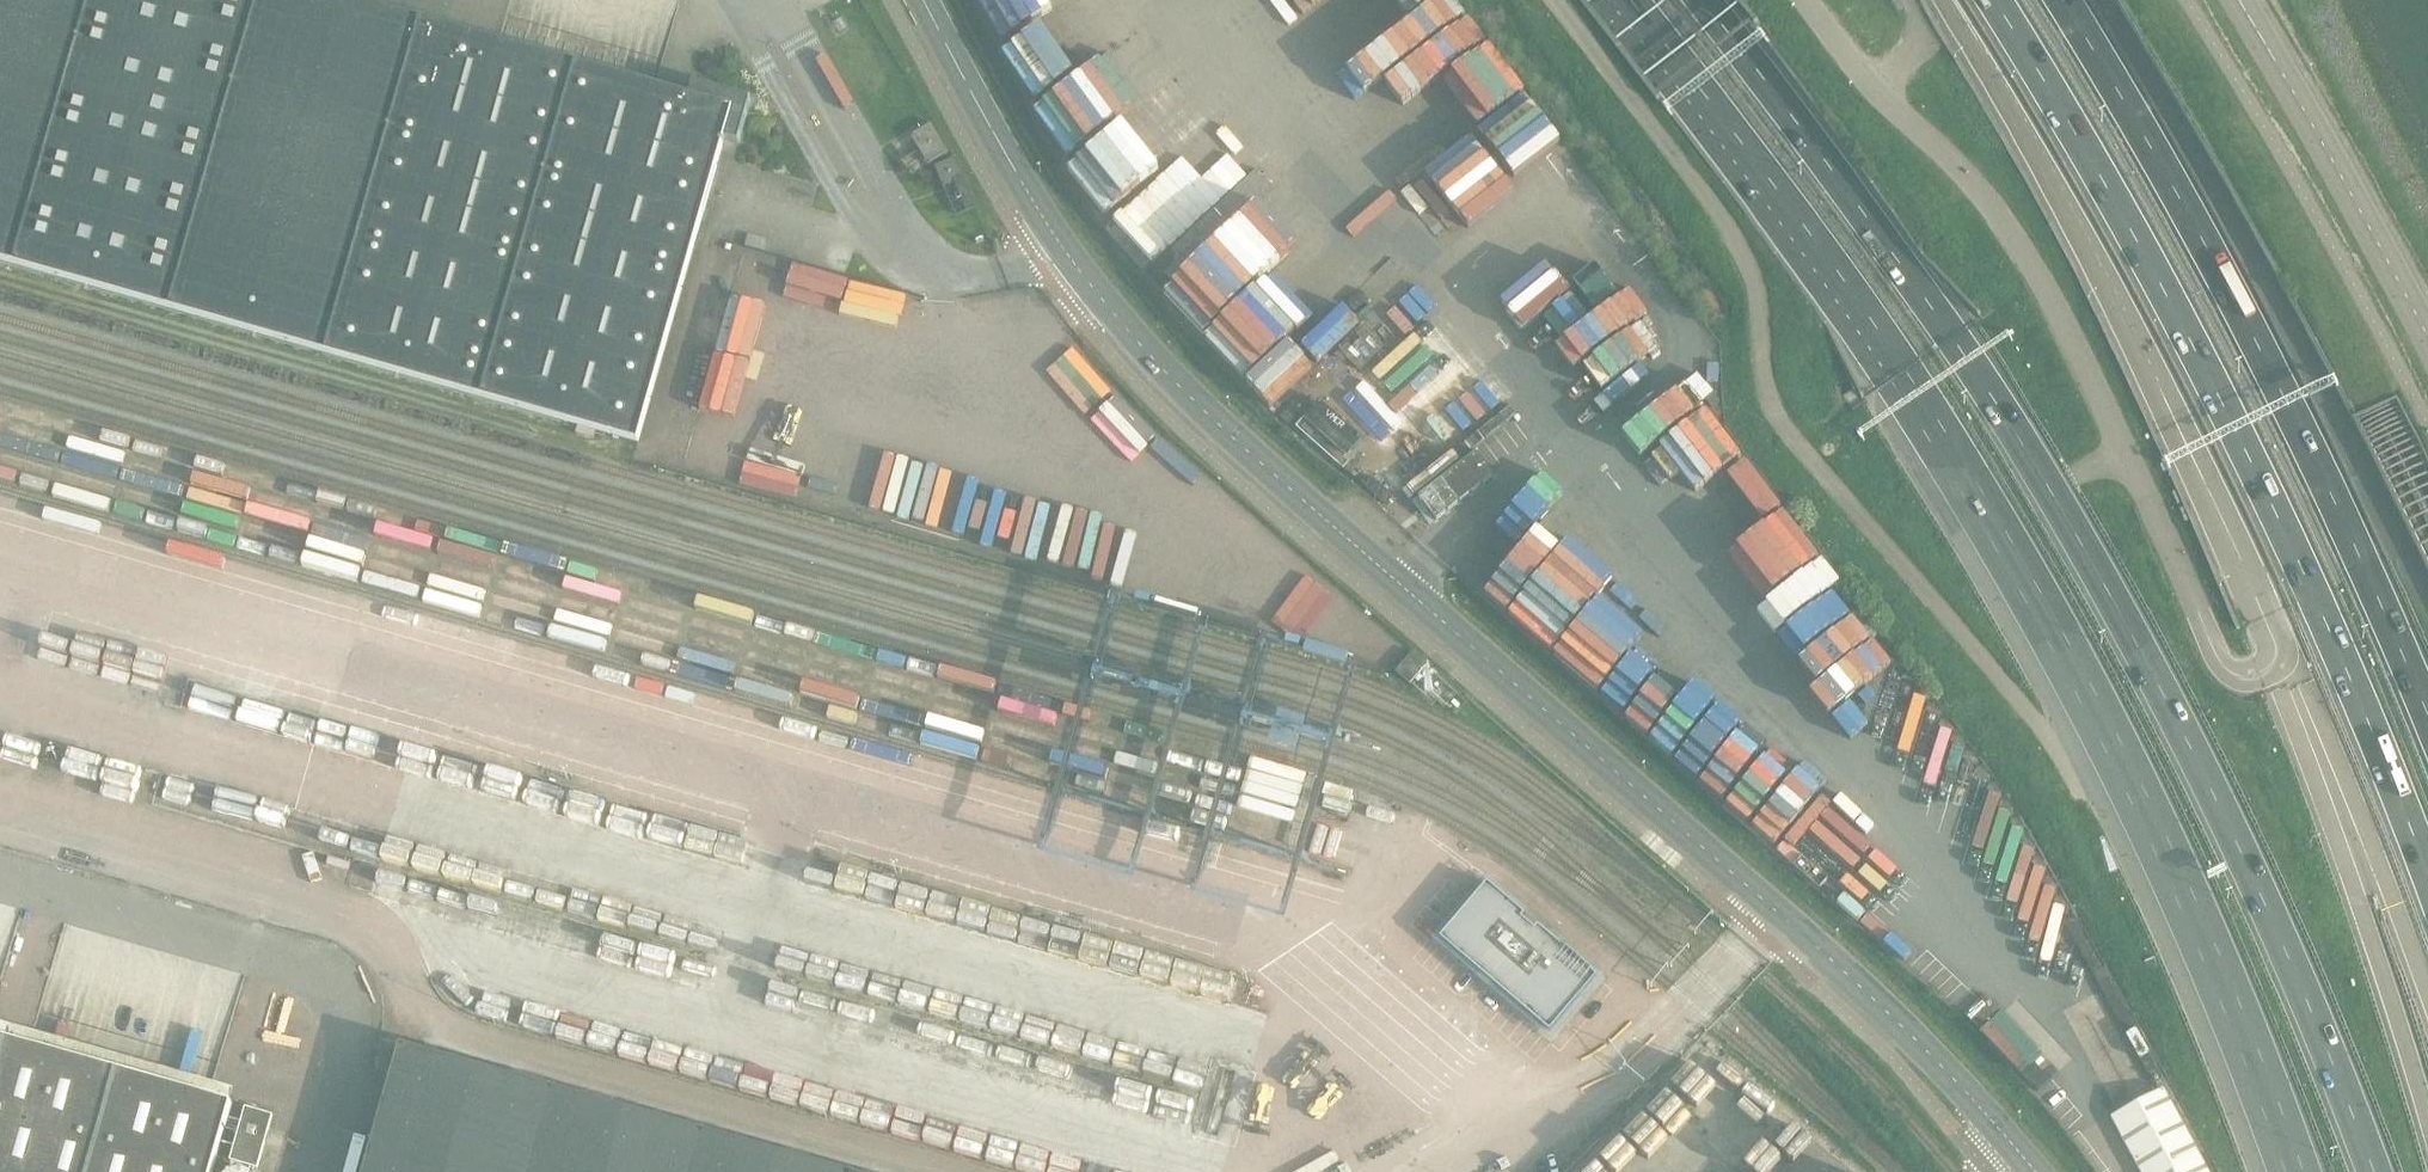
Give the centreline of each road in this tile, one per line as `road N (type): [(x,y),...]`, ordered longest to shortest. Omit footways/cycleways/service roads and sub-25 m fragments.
road 1 (unclassified): [(2036,1171),(1907,1022),(1229,431),(1149,352),(1070,256),(925,0)]
road 2 (motorway): [(1628,0),(1868,320),(1988,504),(2182,877),(2301,1171)]
road 3 (motorway): [(1703,0),(1918,292),(2044,482),(2235,839),(2371,1171)]
road 4 (motorway): [(2427,882),(2373,733),(2255,469),(2139,242),(1991,0)]
road 5 (motorway): [(2427,721),(2308,440),(2184,205),(2059,0)]
road 6 (unclassified): [(2240,0),(2427,340)]

